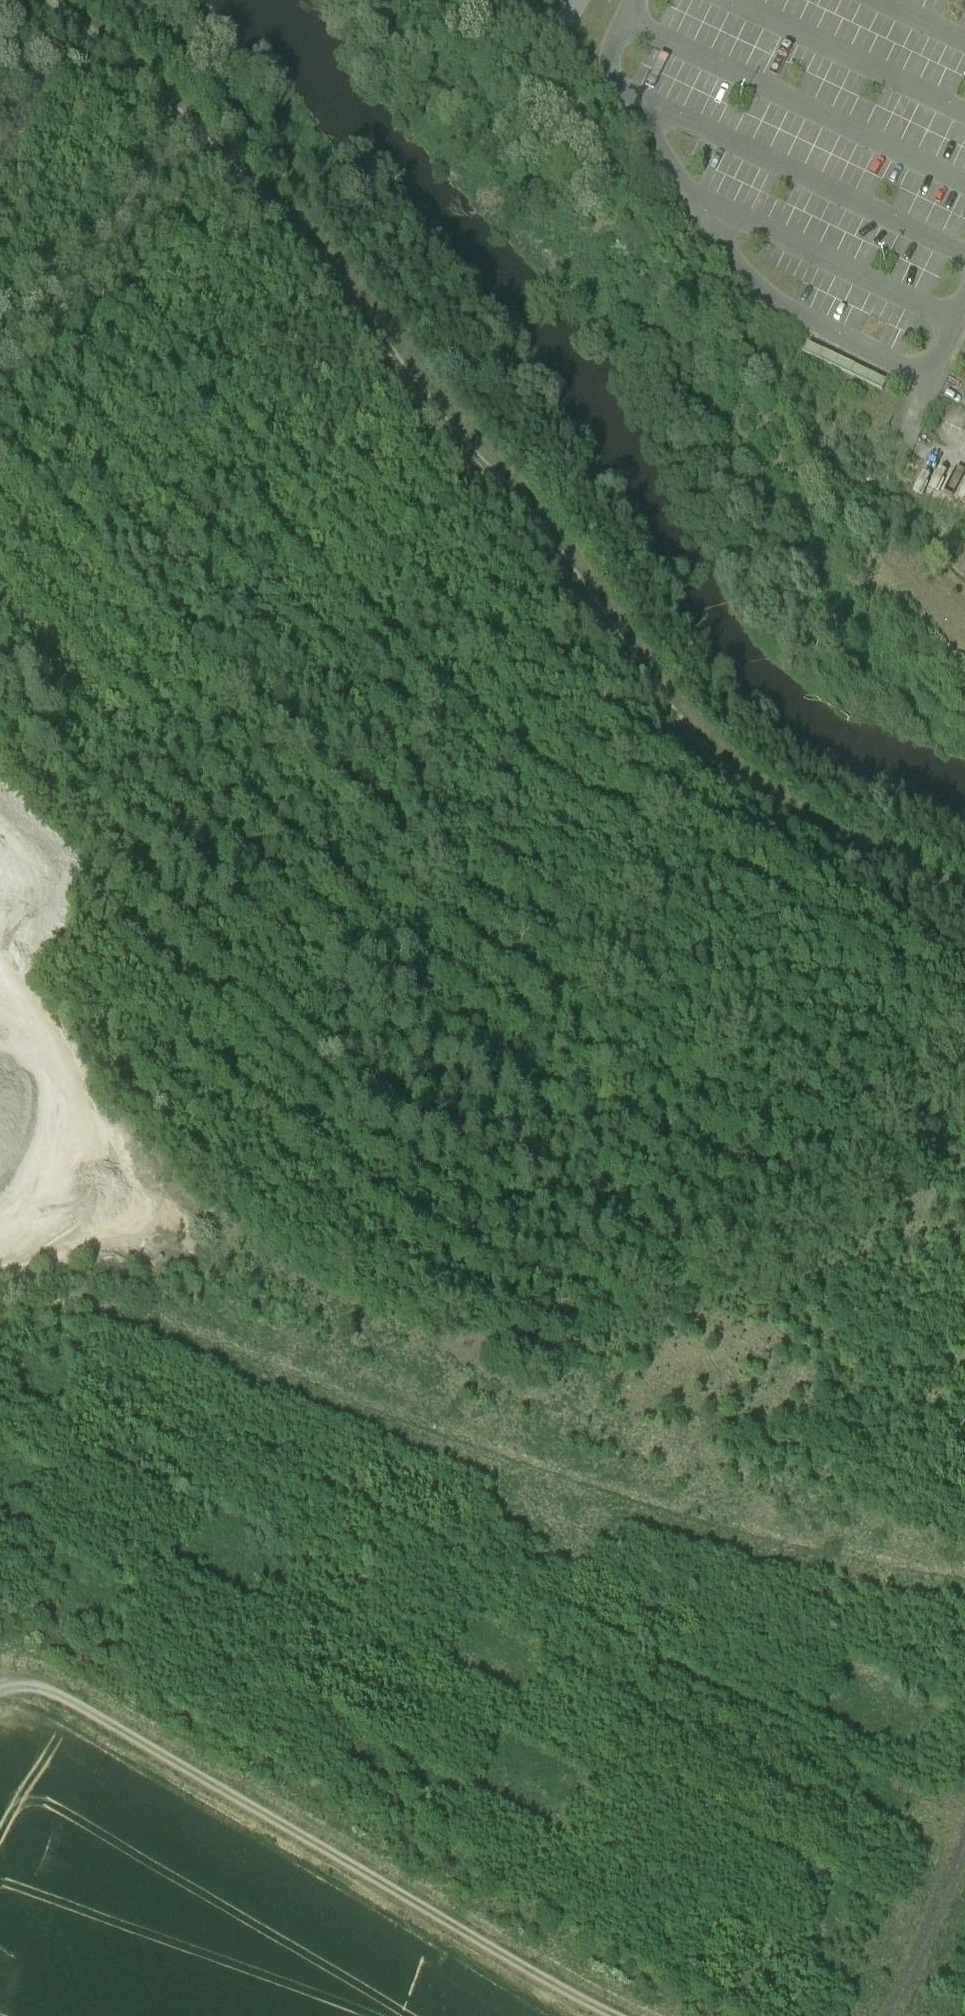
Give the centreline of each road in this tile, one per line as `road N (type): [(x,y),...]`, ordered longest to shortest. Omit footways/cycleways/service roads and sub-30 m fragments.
road 1 (track): [(63,0),(159,87),(335,274),(705,742),(796,817),(964,900)]
road 2 (track): [(0,1712),(58,1721),(559,2015)]

